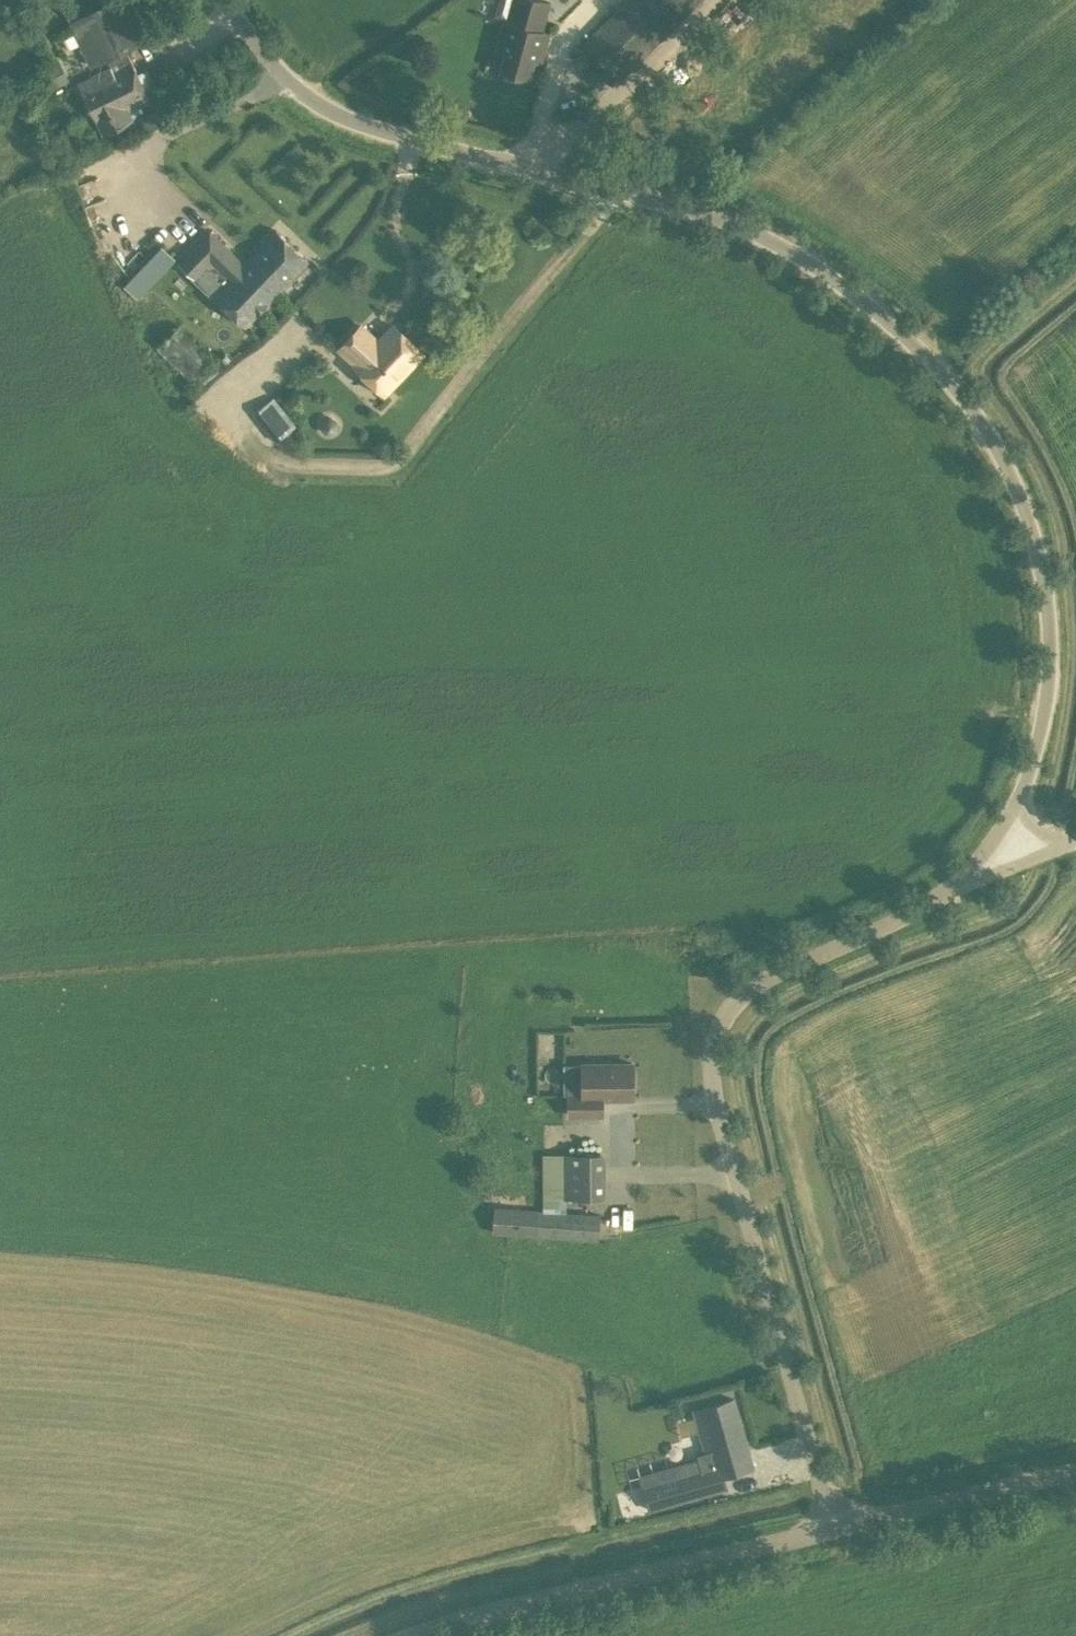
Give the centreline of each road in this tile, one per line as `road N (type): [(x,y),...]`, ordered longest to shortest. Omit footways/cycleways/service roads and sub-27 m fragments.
road 1 (unclassified): [(990,851),(1042,770),(1039,544),(975,392),(848,289),(782,246),(706,212),(389,135),(339,114),(289,80),(228,0)]
road 2 (unclassified): [(824,1544),(716,1064),(719,1030),(733,986),(949,886),(990,851)]
road 3 (unclassified): [(824,1544),(427,1635)]
road 4 (unclassified): [(1075,1487),(824,1544)]

